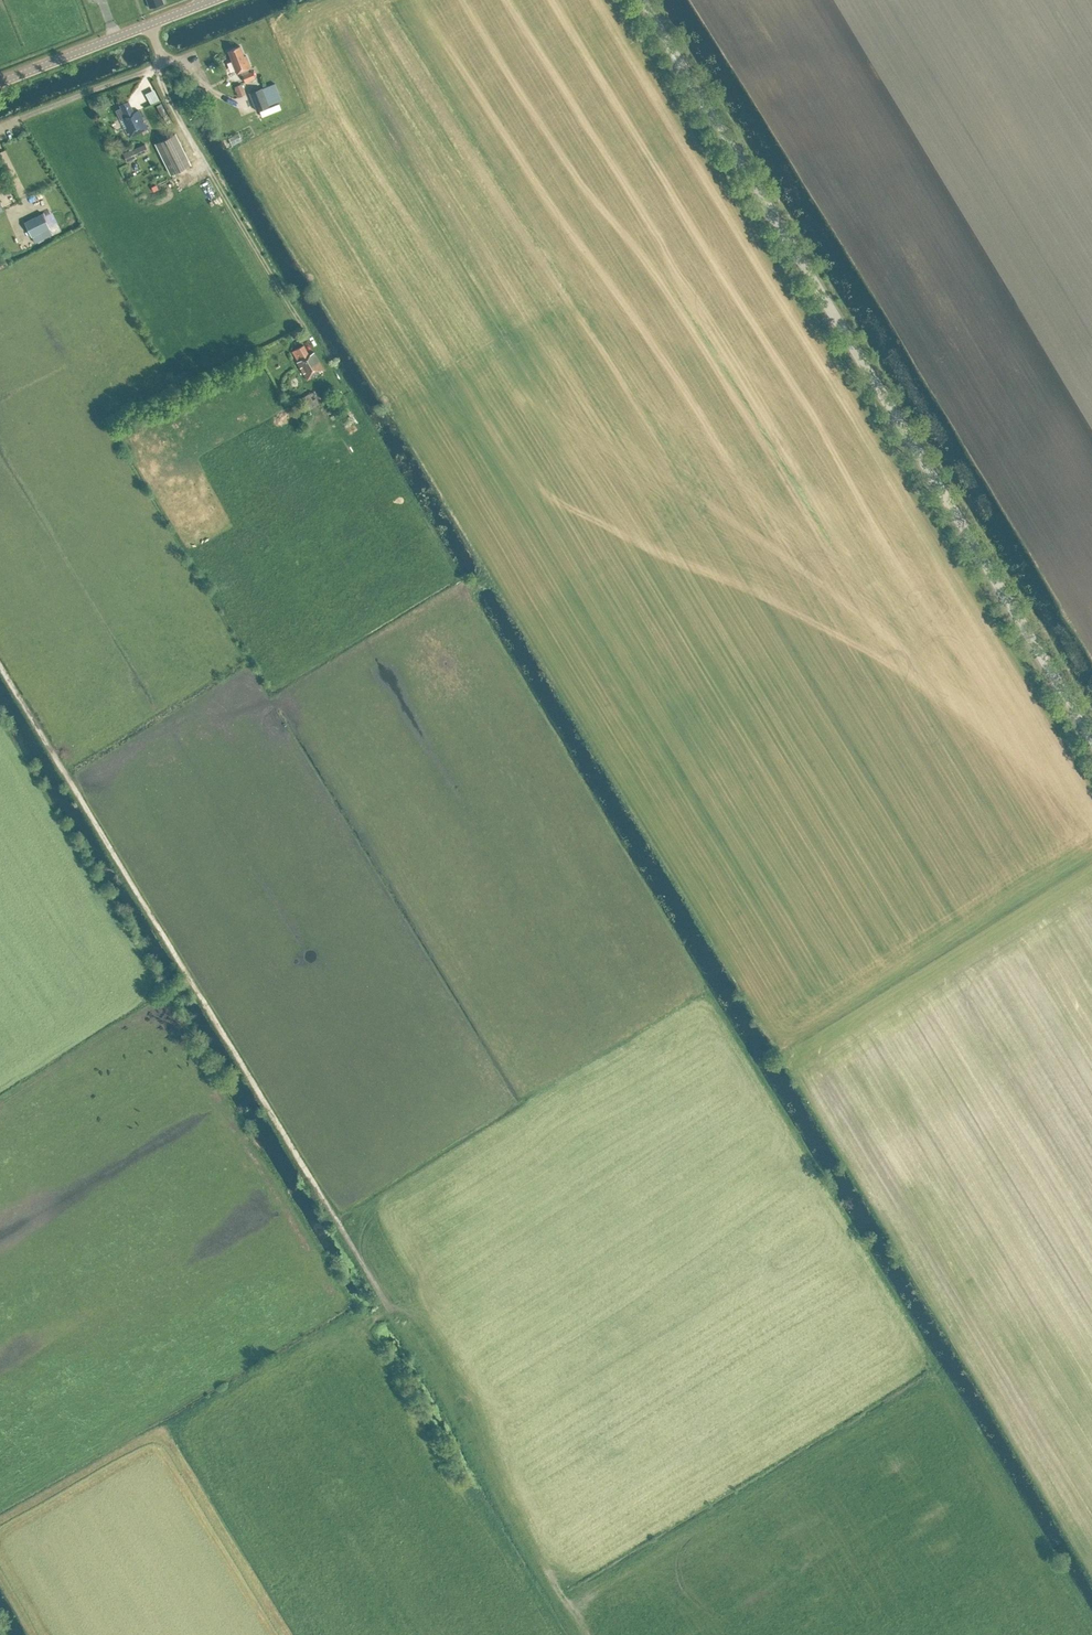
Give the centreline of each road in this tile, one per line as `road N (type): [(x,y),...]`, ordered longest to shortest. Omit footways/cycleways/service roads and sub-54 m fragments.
road 1 (tertiary): [(1091,739),(639,0)]
road 2 (tertiary): [(0,81),(210,0)]

